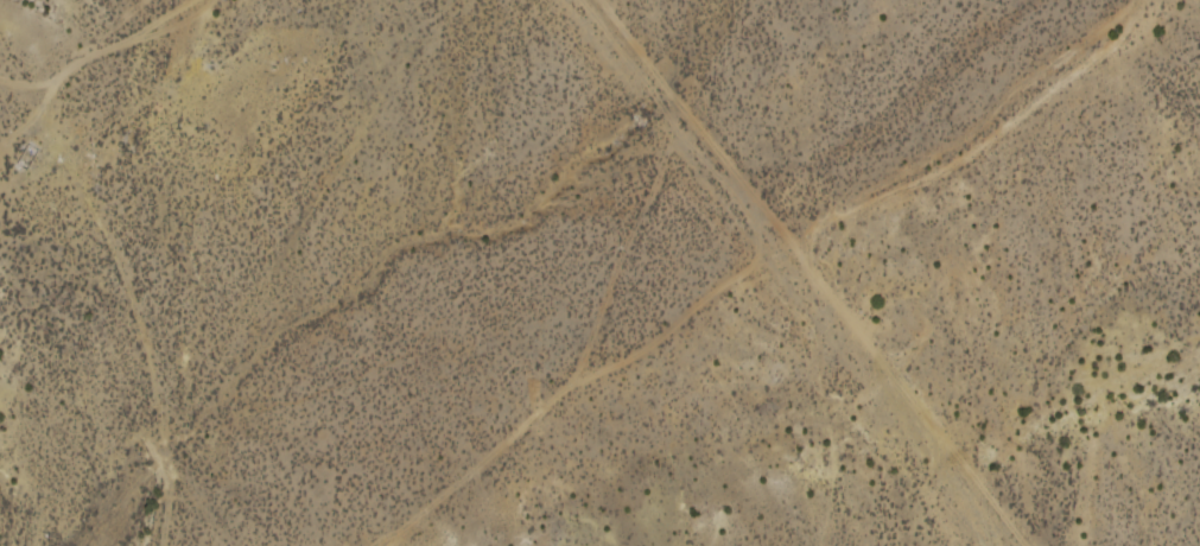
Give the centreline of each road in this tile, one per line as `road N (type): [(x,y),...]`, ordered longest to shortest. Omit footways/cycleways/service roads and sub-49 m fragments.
road 1 (track): [(804,545),(812,513),(788,271),(812,233),(850,203),(976,151),(1096,69),(1133,0)]
road 2 (track): [(594,0),(693,127),(788,271),(932,420),(1030,545)]
road 3 (track): [(160,545),(154,382),(62,152),(53,84),(163,27),(186,0)]
road 4 (track): [(400,545),(719,271),(788,271)]
road 5 (track): [(0,72),(53,84),(0,184)]

